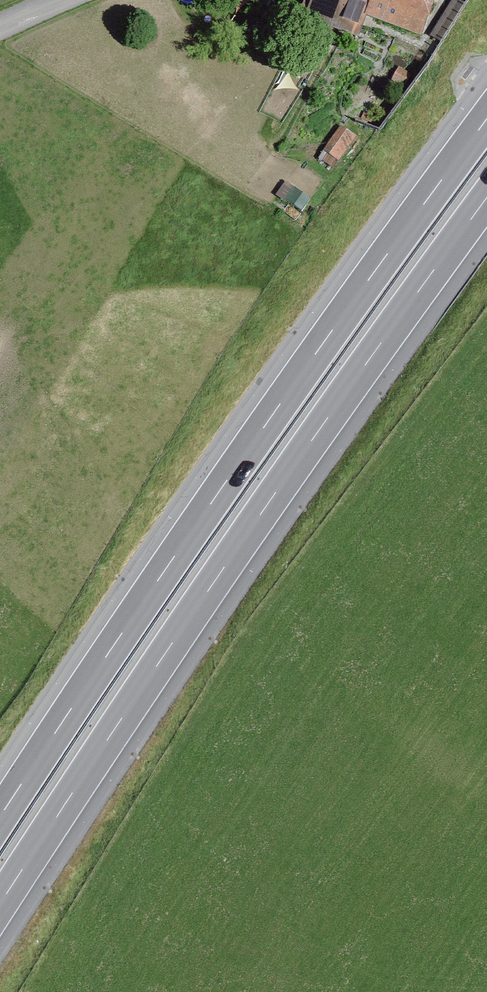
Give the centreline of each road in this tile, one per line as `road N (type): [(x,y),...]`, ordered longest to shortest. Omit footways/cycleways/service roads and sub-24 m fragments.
road 1 (motorway): [(0,900),(218,571),(486,192)]
road 2 (motorway): [(486,113),(284,394),(0,813)]
road 3 (motorway): [(486,73),(0,769)]

